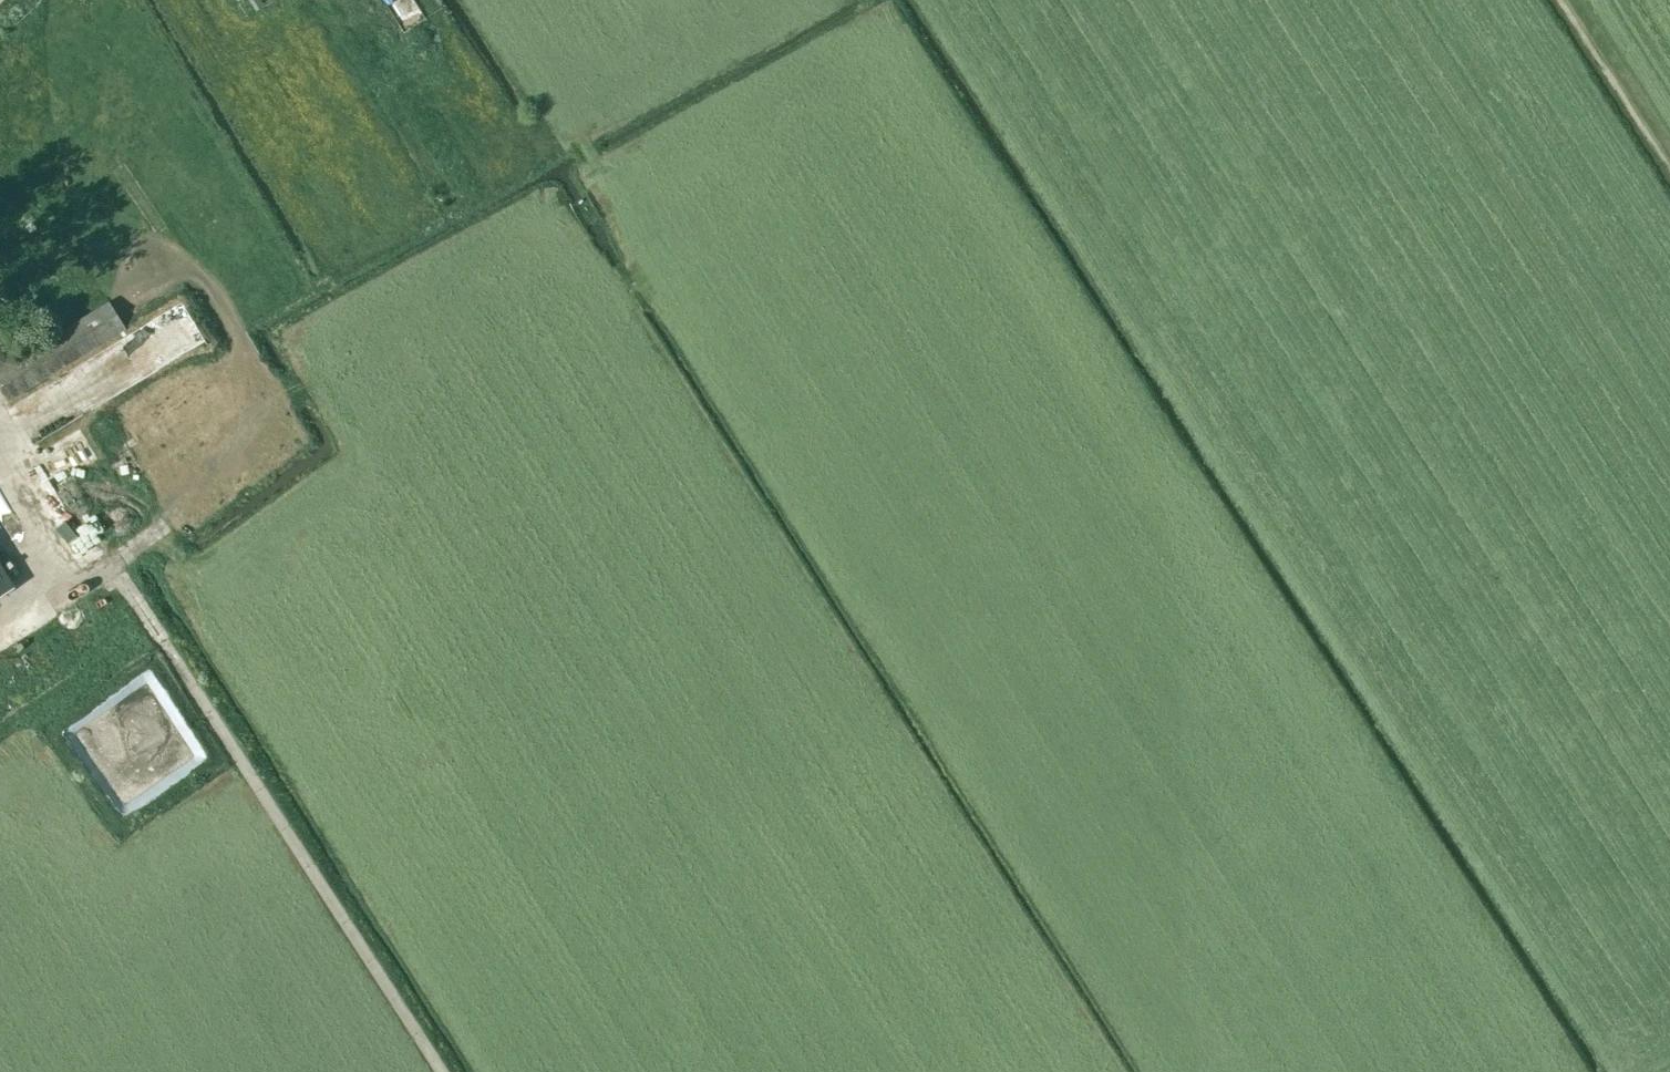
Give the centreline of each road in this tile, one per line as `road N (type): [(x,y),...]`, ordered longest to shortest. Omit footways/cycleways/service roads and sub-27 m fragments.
road 1 (track): [(0,633),(99,568),(125,580),(439,1071)]

